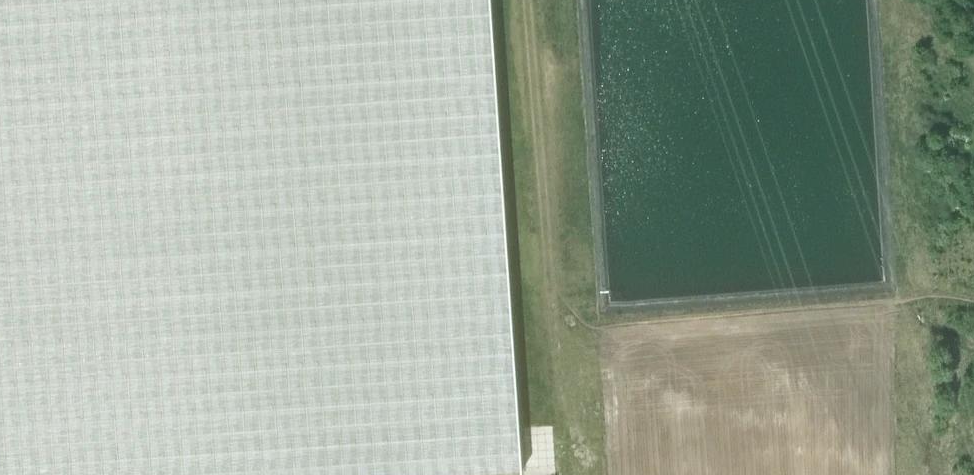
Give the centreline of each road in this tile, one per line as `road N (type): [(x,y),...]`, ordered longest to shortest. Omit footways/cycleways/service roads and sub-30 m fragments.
road 1 (track): [(532,0),(564,474)]

